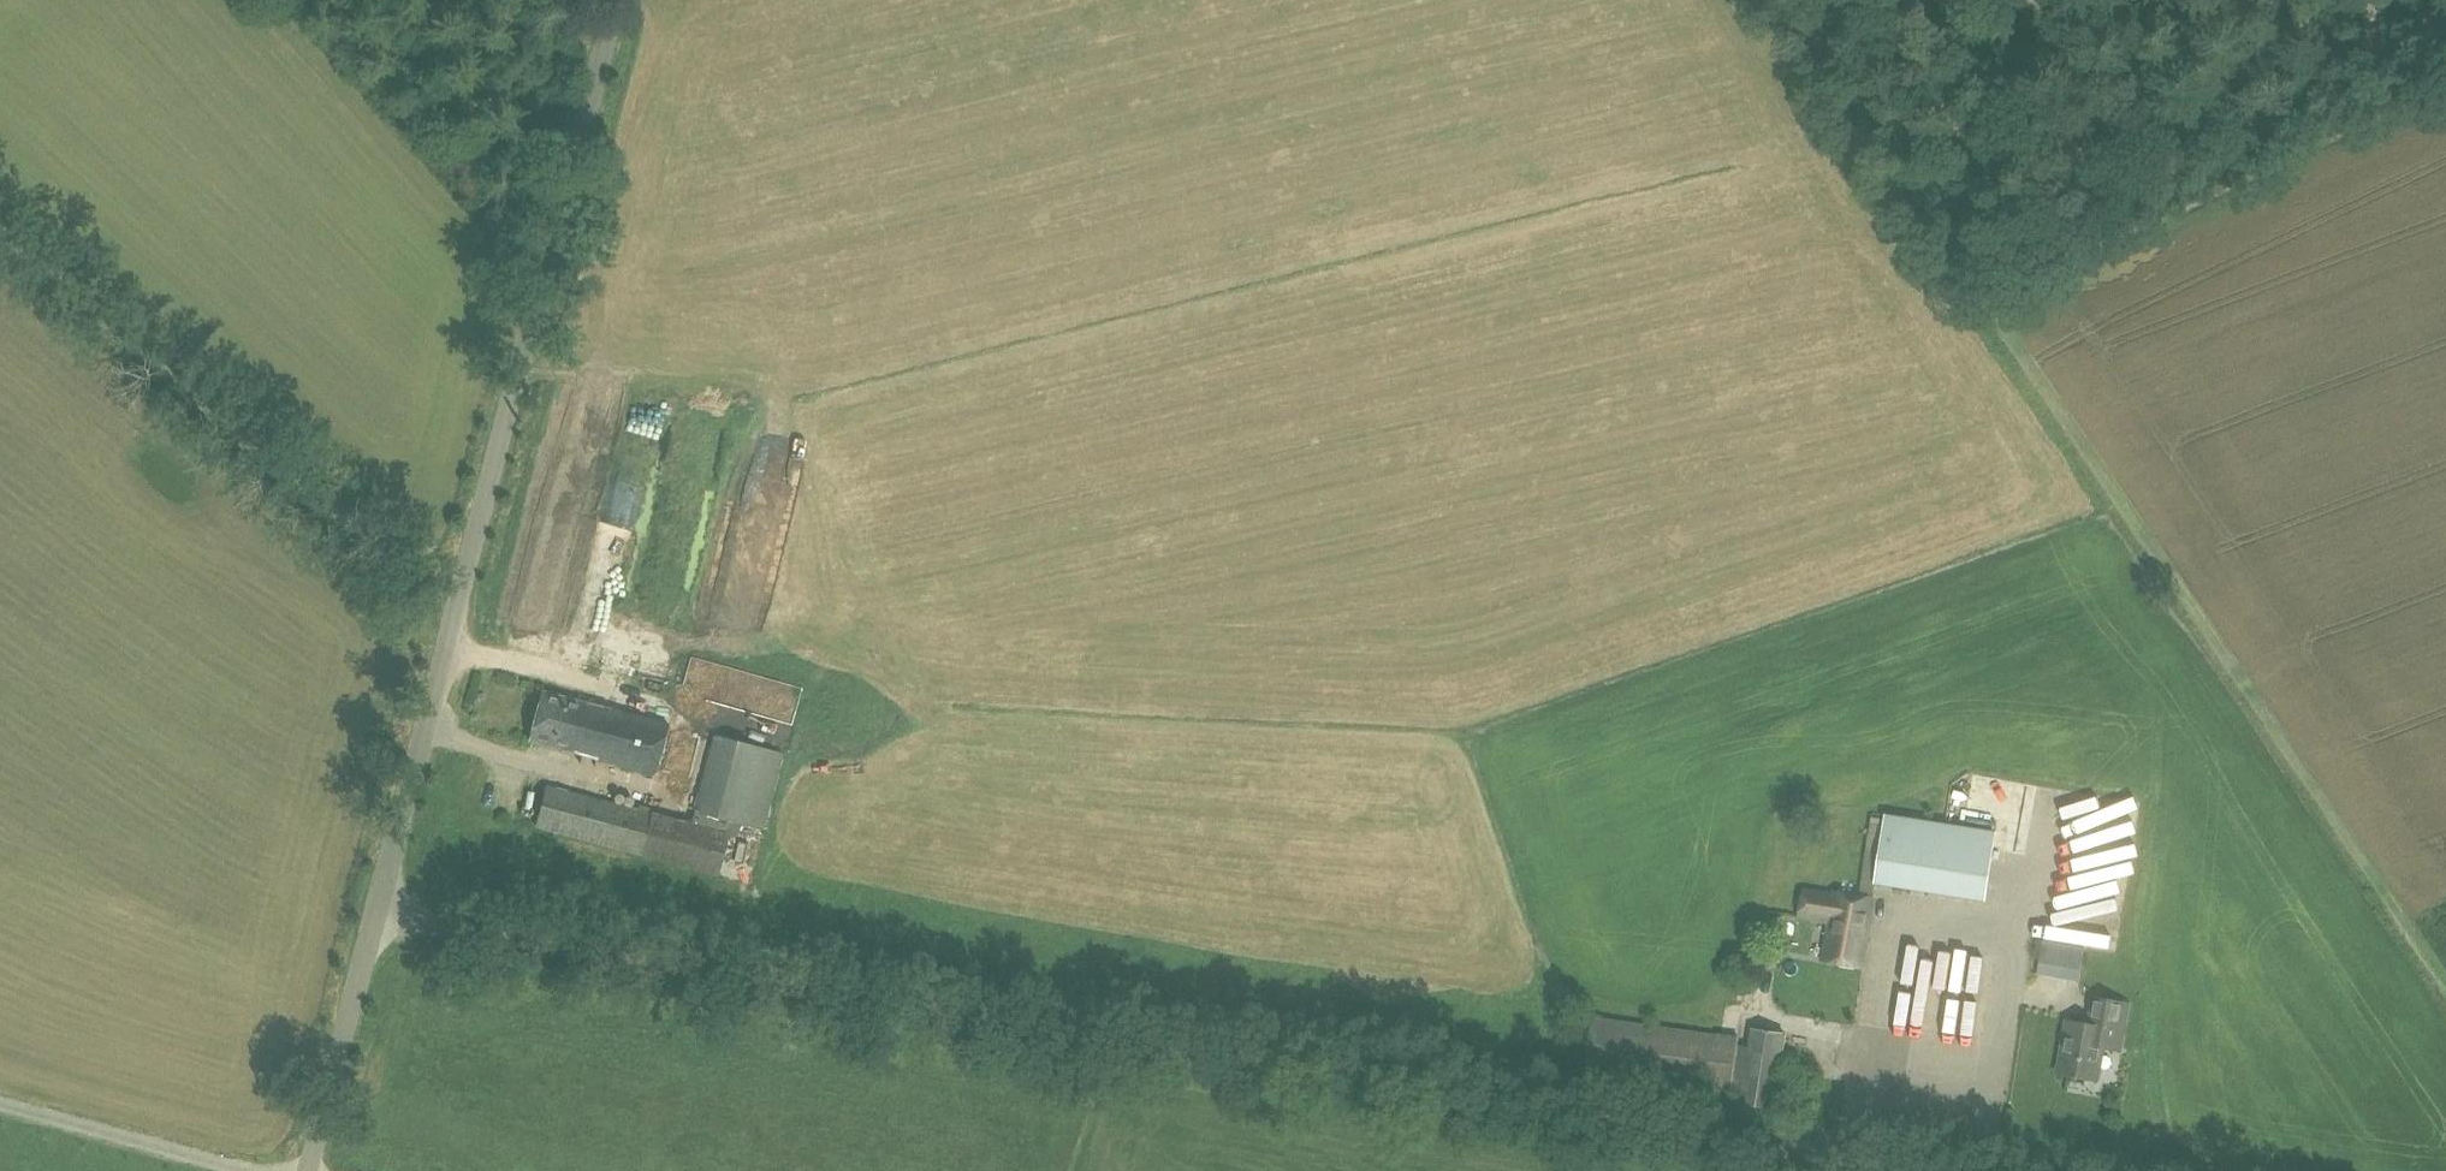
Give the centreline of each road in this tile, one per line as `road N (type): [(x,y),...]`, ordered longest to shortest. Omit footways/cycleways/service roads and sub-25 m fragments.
road 1 (unclassified): [(304,1170),(617,0)]

